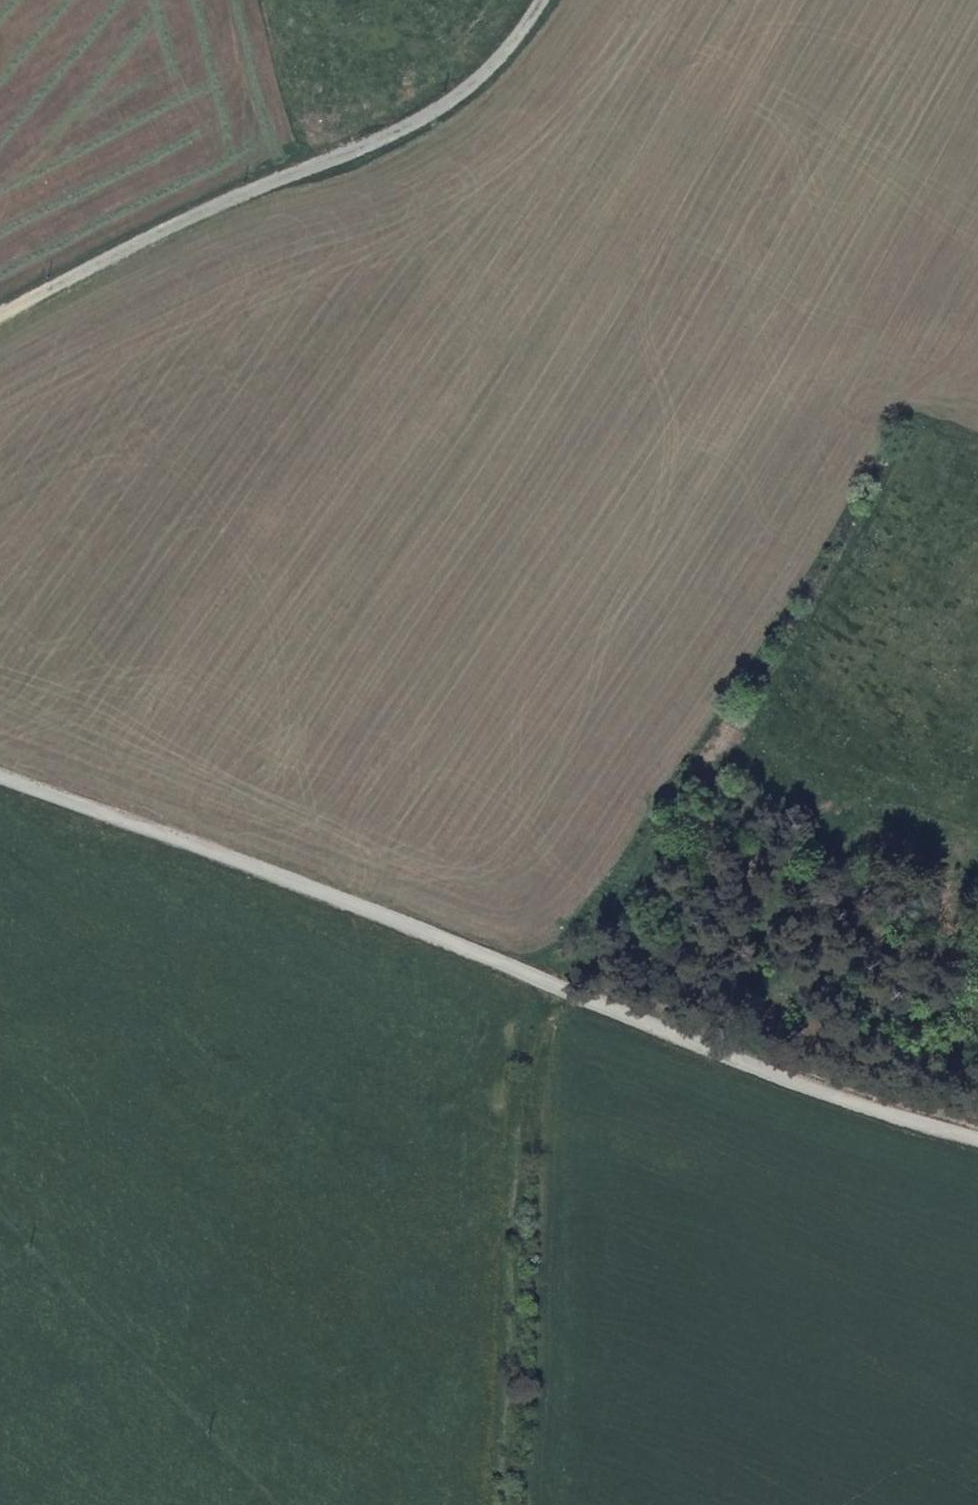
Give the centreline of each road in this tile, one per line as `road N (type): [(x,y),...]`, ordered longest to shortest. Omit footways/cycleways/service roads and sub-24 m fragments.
road 1 (unclassified): [(977,1125),(556,985),(0,781)]
road 2 (track): [(541,0),(475,95),(256,176),(0,296)]

